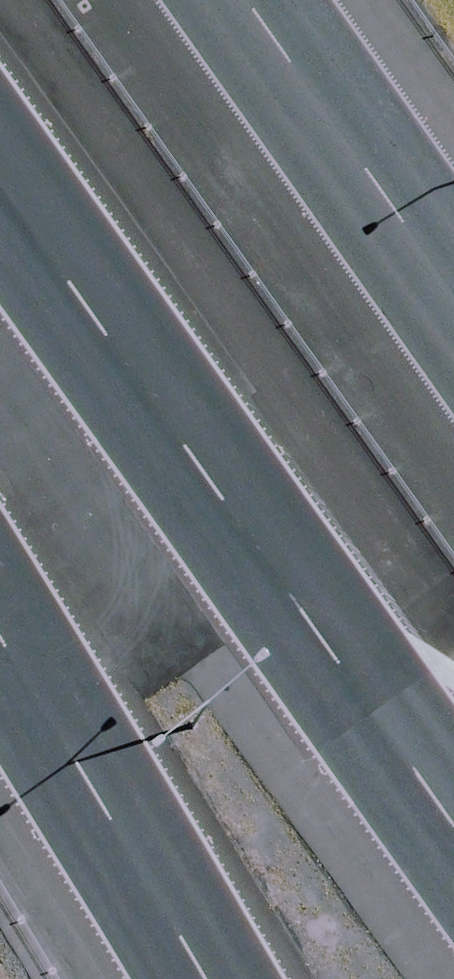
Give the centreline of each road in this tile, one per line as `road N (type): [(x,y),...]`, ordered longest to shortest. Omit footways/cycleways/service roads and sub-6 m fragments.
road 1 (motorway): [(453,821),(0,194)]
road 2 (motorway): [(212,978),(0,632)]
road 3 (motorway): [(248,0),(453,292)]

